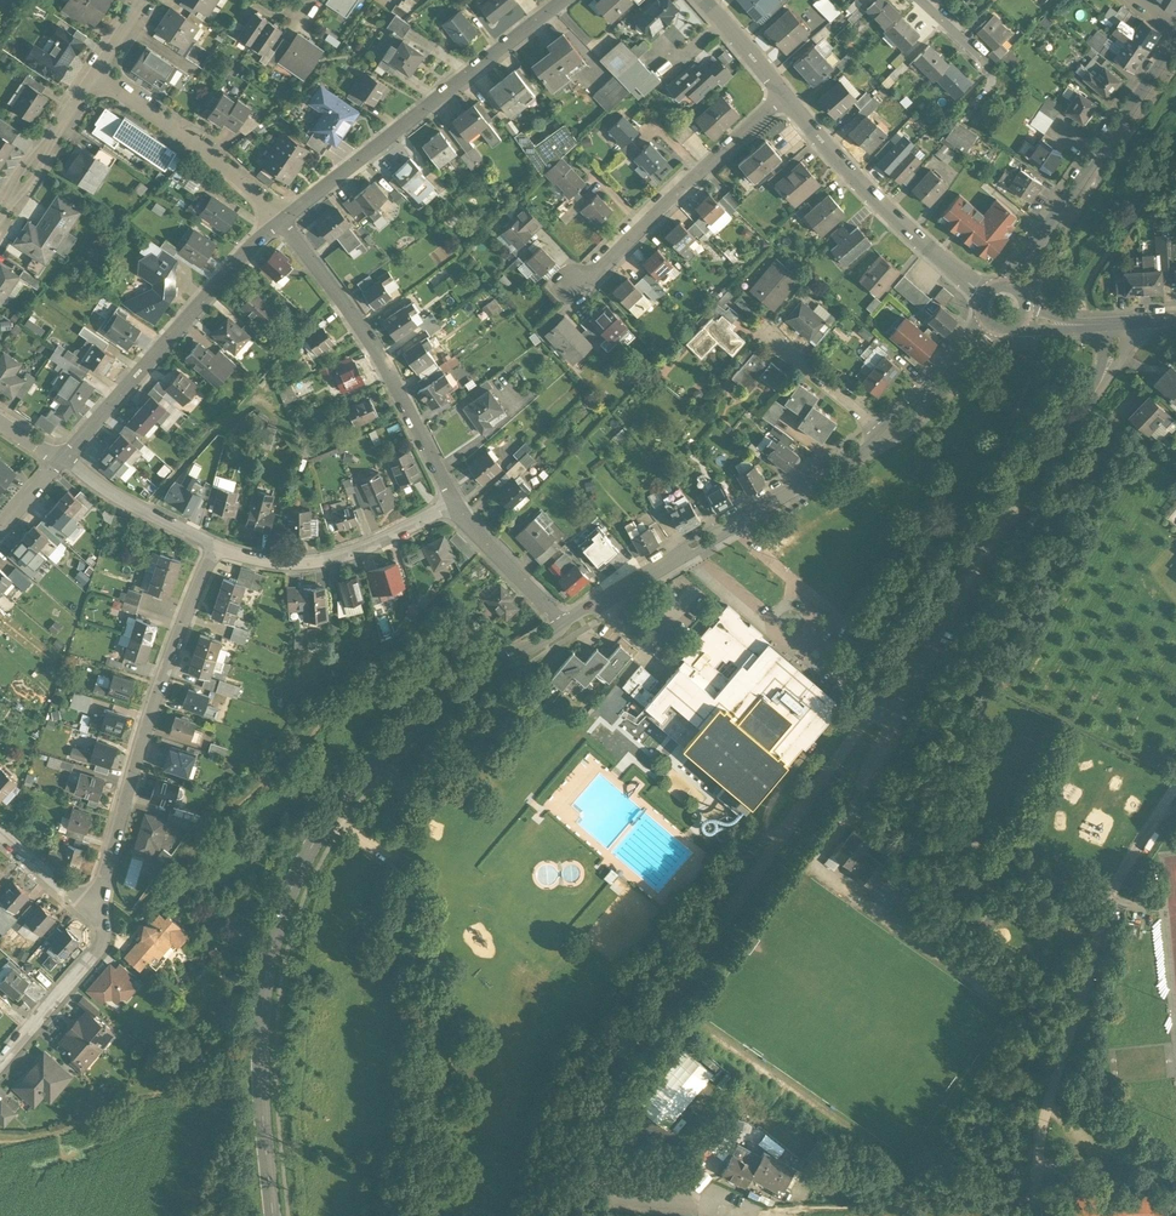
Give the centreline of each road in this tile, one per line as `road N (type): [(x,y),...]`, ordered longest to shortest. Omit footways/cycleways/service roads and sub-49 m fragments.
road 1 (unclassified): [(1117,324),(1104,380),(921,655),(644,1027),(600,1103),(585,1173)]
road 2 (tertiary): [(275,1215),(263,1014),(280,929),(305,863),(340,807),(399,741),(562,628)]
road 3 (unclassified): [(1038,1215),(1043,1128),(1104,897),(1175,786)]
road 4 (residential): [(214,548),(146,725),(92,903)]
road 5 (tertiary): [(562,628),(882,435)]
road 6 (residential): [(565,0),(281,223)]
road 7 (track): [(703,1180),(746,1207),(1038,1204)]
road 8 (residential): [(453,505),(384,366),(281,223)]
road 9 (residential): [(281,223),(62,460)]
road 10 (tertiary): [(1017,290),(1175,44)]
road 11 (residential): [(986,298),(864,189),(784,95)]
road 12 (residential): [(784,95),(572,288)]
road 13 (residential): [(214,548),(278,564),(316,562),(453,505)]
road 14 (residential): [(281,223),(185,135),(96,74)]
road 15 (track): [(980,562),(970,555),(972,516),(1044,344)]
road 16 (track): [(972,516),(949,520),(938,533),(862,640),(851,674)]
road 17 (residential): [(0,1064),(93,960),(102,943),(92,903)]
road 18 (track): [(784,837),(766,822),(779,786),(853,688)]
road 19 (residential): [(62,460),(214,548)]
road 20 (residential): [(96,74),(0,216)]
road 21 (residential): [(562,628),(453,505)]
road 22 (track): [(0,1141),(73,1126),(148,1088)]
road 23 (tertiary): [(882,435),(992,326)]
road 24 (residential): [(882,435),(764,336)]
road 25 (residential): [(784,95),(704,0)]

